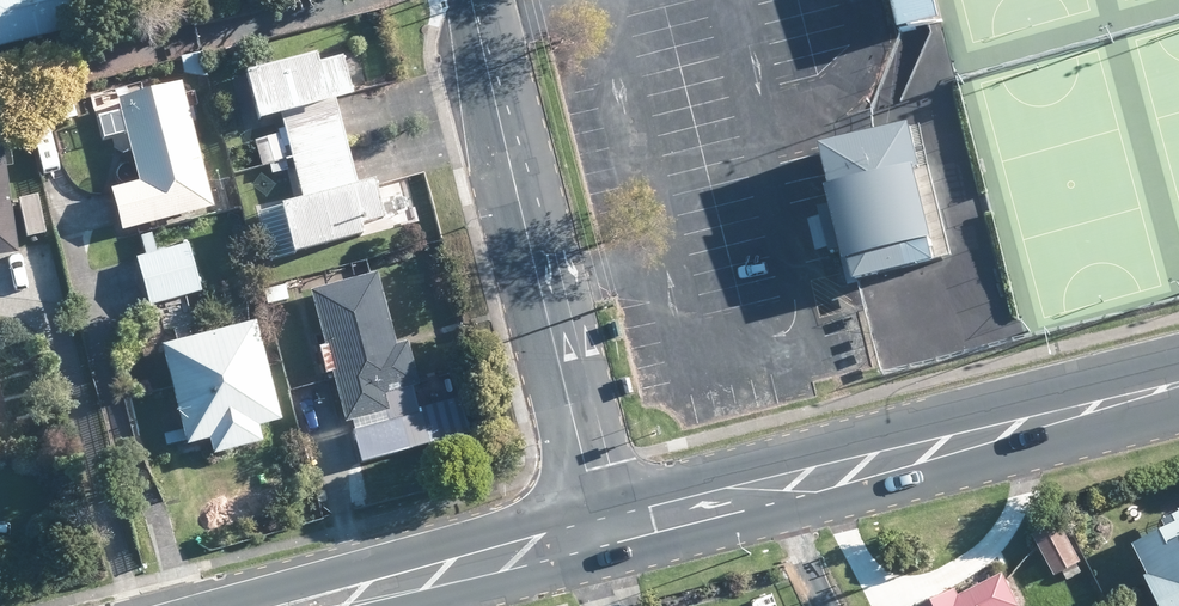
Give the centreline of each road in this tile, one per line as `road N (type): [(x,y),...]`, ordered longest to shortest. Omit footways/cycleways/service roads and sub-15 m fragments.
road 1 (secondary): [(1178,383),(600,517)]
road 2 (residential): [(600,517),(472,0)]
road 3 (secondary): [(600,517),(311,605)]

